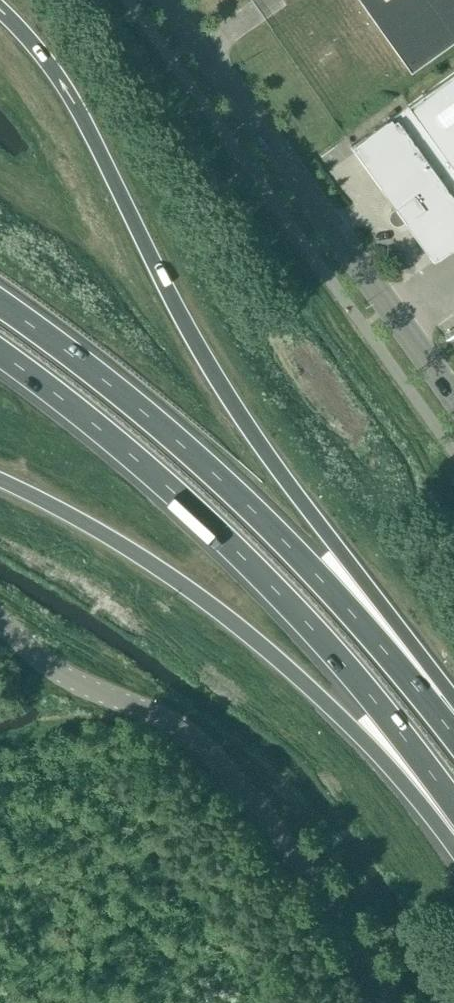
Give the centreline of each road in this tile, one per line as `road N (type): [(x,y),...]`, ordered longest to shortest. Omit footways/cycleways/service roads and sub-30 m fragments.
road 1 (trunk): [(453,697),(271,470),(141,247),(70,97),(0,10)]
road 2 (trunk): [(0,352),(146,466),(325,640),(453,803)]
road 3 (trunk): [(453,734),(342,600),(178,437),(0,304)]
road 4 (trunk): [(0,480),(156,565),(226,616),(334,715),(453,856)]
road 5 (unclassified): [(0,621),(55,672),(161,715),(203,742),(282,837),(392,1002)]
road 6 (tertiary): [(453,399),(166,0)]

